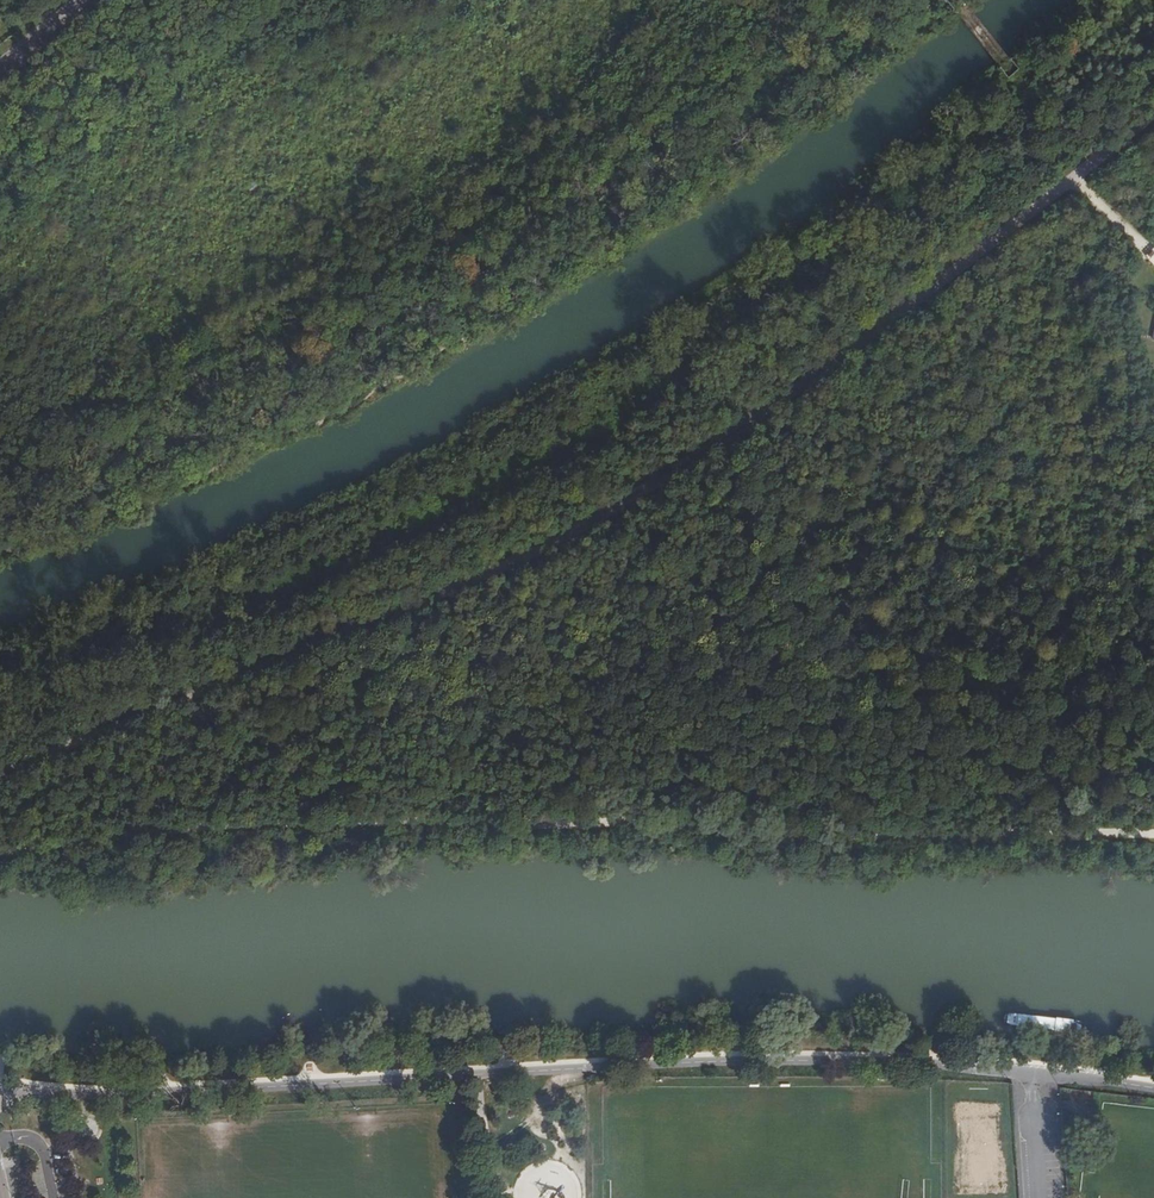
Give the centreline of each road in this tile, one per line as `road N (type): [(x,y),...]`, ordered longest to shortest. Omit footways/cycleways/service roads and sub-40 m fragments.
road 1 (track): [(0,854),(241,830),(1153,837)]
road 2 (residential): [(1034,1075),(1040,1197)]

